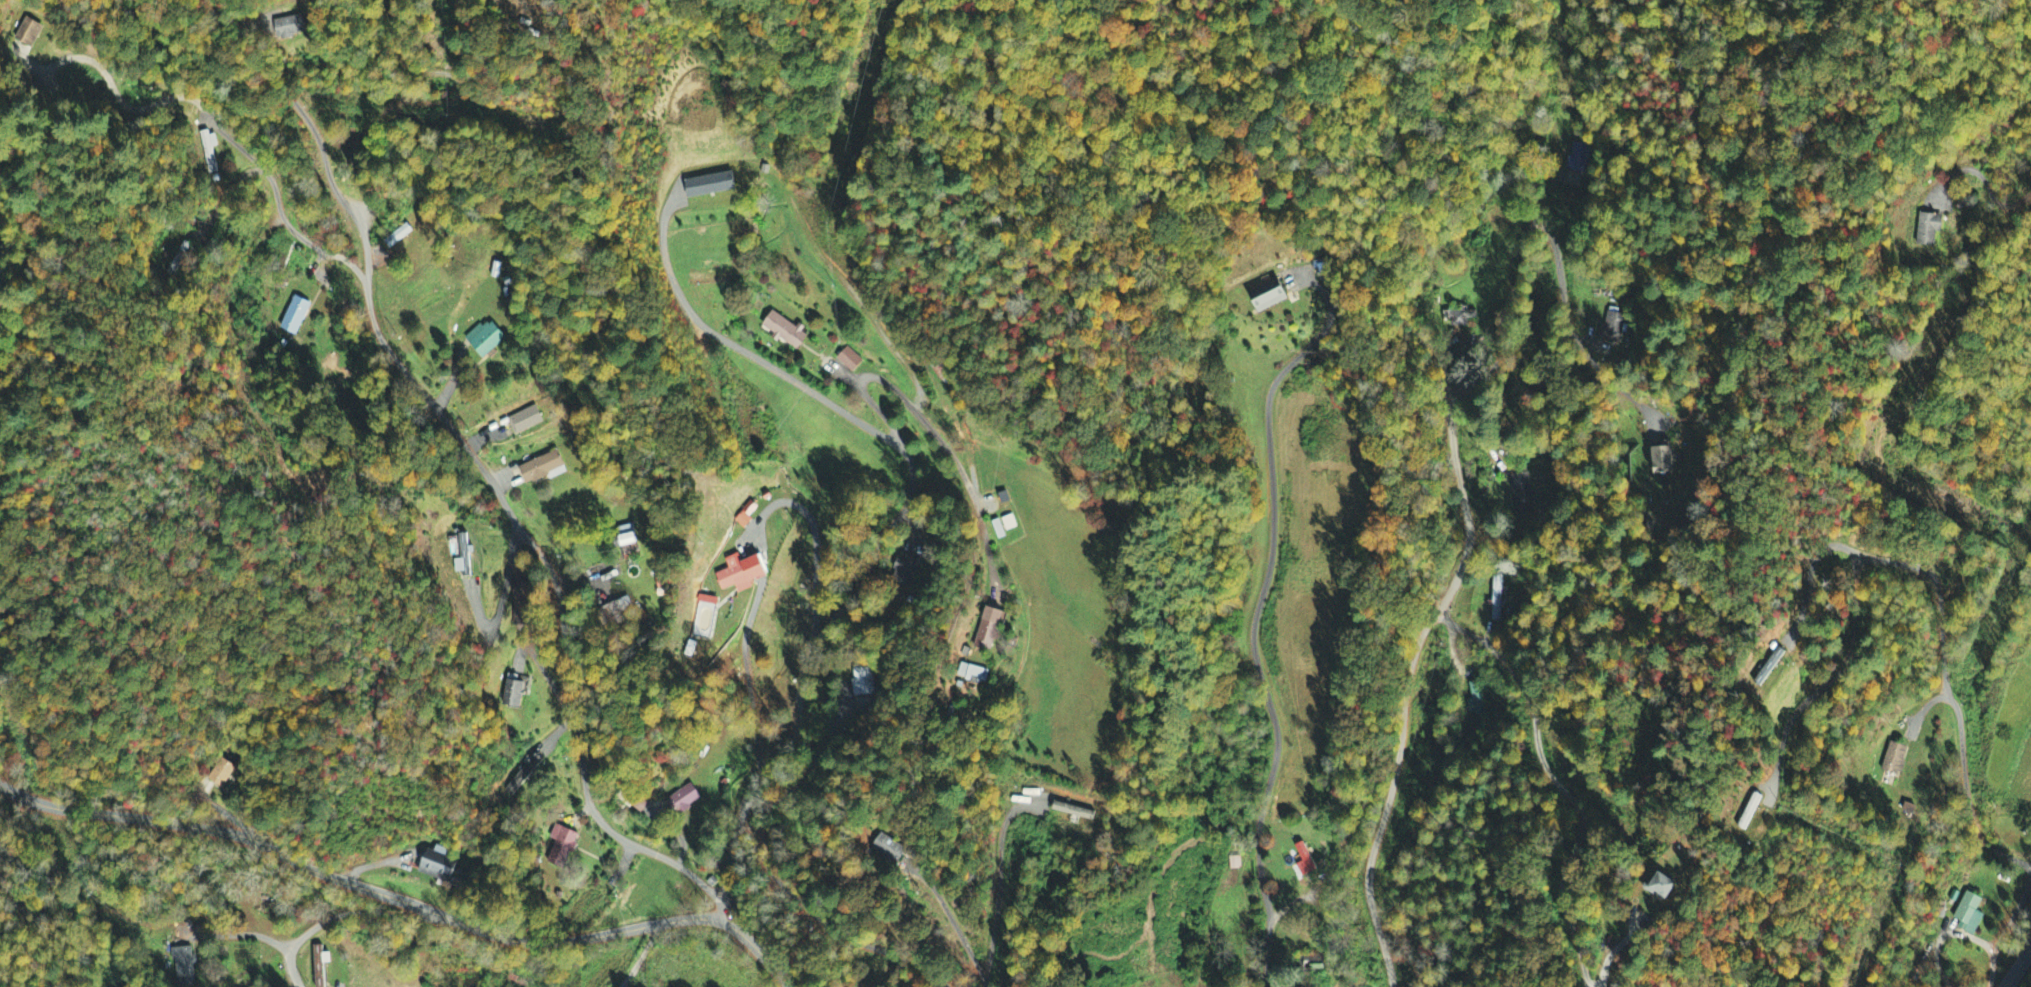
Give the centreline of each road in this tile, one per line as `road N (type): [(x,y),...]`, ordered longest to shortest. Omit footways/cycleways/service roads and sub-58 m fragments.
road 1 (residential): [(723,897),(625,842),(593,811),(552,572),(381,340),(360,226),(333,185),(305,109),(204,0)]
road 2 (residential): [(1392,986),(1369,899),(1371,854),(1416,647),(1467,548),(1452,417),(1460,394),(1498,363),(1532,230),(1552,236),(1573,340)]
road 3 (residential): [(788,986),(725,921),(704,916),(532,942),(342,880),(233,833),(19,800),(0,789)]
road 4 (residential): [(802,659),(908,492),(909,469),(896,435),(865,396),(867,378),(909,404),(946,448),(971,491),(1002,601)]
road 5 (residential): [(1257,825),(1276,749),(1252,648),(1270,558),(1268,398),(1280,374),(1320,337),(1331,310),(1321,287),(1304,278)]
road 6 (residential): [(725,921),(730,835),(744,797),(795,730),(812,624),(811,522),(788,502),(770,506),(753,531)]
road 7 (residential): [(1436,614),(1511,670),(1532,710),(1538,756),(1579,810),(1562,894),(1591,986)]
road 8 (residential): [(367,277),(288,225),(265,173),(193,100),(179,95),(133,109),(121,105),(95,55),(56,63)]
road 9 (residential): [(730,835),(754,830),(776,880),(838,935),(920,965),(947,986)]
road 10 (residential): [(1850,550),(1936,580),(1950,696)]
road 11 (residential): [(1950,696),(1972,818),(2001,855),(2030,870)]
road 12 (residential): [(303,986),(288,957),(320,925),(438,913)]
road 13 (residential): [(762,589),(745,653),(759,778)]
road 14 (residential): [(1265,986),(1270,915),(1257,825)]

